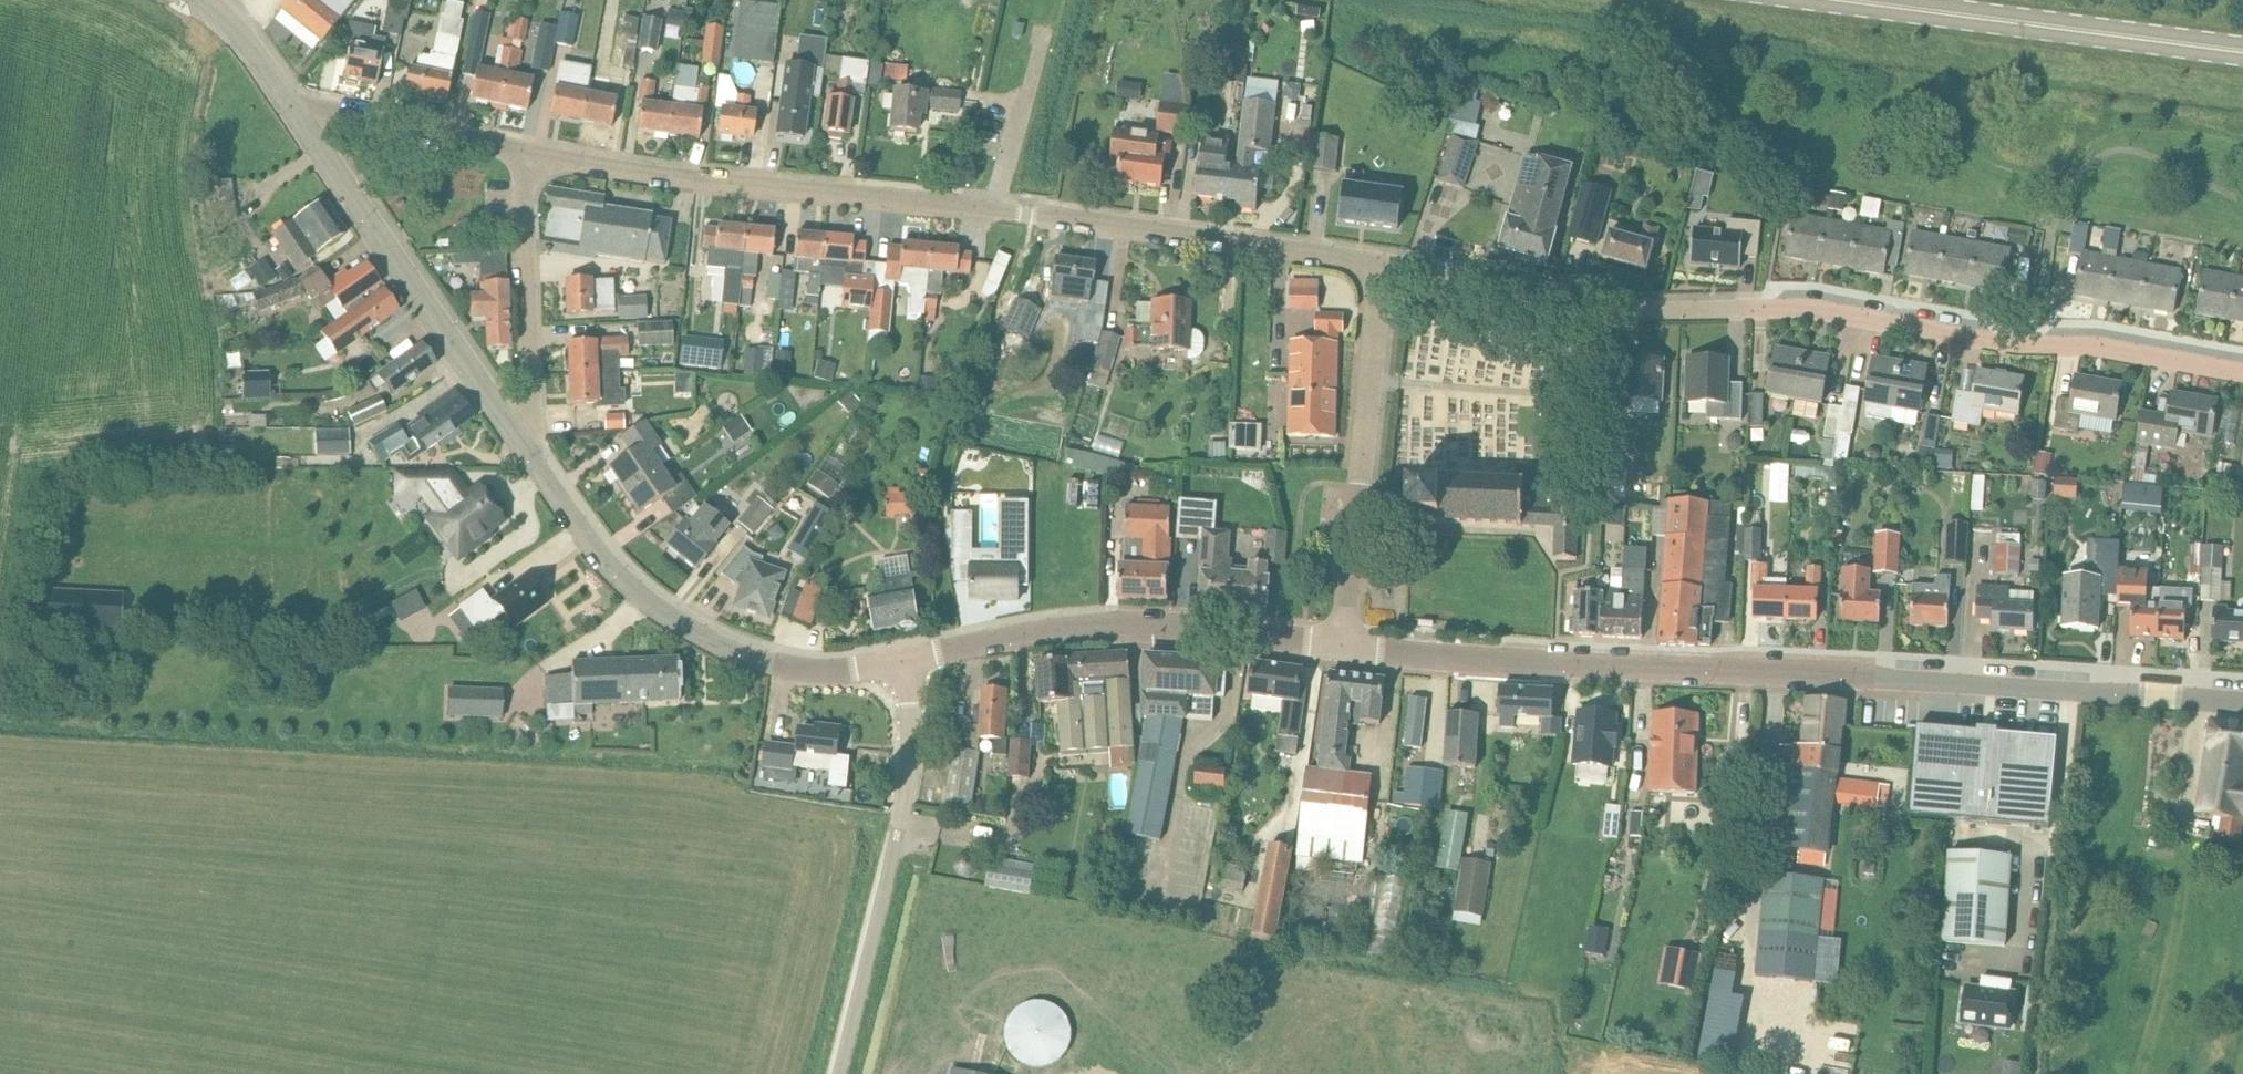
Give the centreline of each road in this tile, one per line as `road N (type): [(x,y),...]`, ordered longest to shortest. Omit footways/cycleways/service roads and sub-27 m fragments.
road 1 (residential): [(2242,371),(2078,344),(2007,346),(1826,313),(1595,309),(1385,262)]
road 2 (tertiary): [(2072,690),(1657,682),(1348,651)]
road 3 (tertiary): [(903,662),(849,670),(763,664),(689,630),(582,536),(516,441)]
road 4 (residential): [(993,208),(526,154)]
road 5 (tertiary): [(903,662),(1042,631),(1251,636),(1348,651)]
road 6 (primary): [(2242,55),(1816,0)]
road 7 (tertiary): [(837,1073),(903,811),(913,728),(903,662)]
road 8 (residential): [(1385,262),(993,208)]
road 9 (tertiary): [(516,441),(295,113)]
road 10 (residential): [(1348,651),(1385,262)]
road 11 (track): [(2072,690),(2037,1073)]
road 12 (residential): [(516,441),(531,404),(526,154)]
road 13 (residential): [(526,154),(295,113)]
road 14 (residential): [(993,208),(1048,9)]
road 15 (tertiary): [(2072,690),(2242,703)]
road 16 (tertiary): [(295,113),(235,32),(198,0)]

